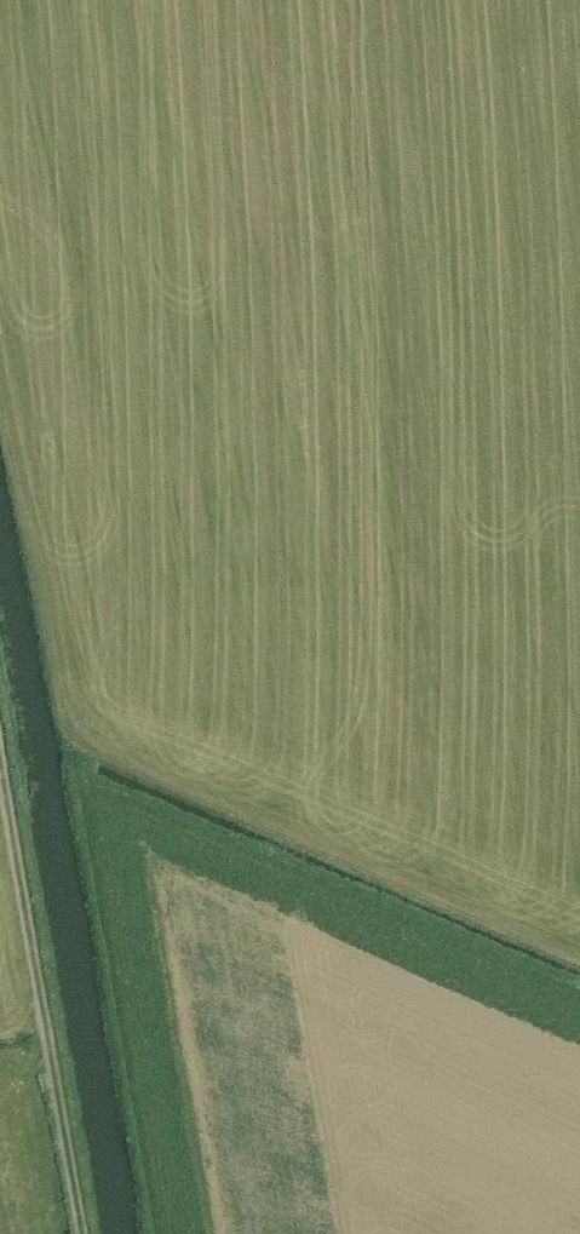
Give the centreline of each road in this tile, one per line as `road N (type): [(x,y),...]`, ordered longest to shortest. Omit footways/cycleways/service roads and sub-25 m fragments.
road 1 (track): [(84,1233),(0,767)]

